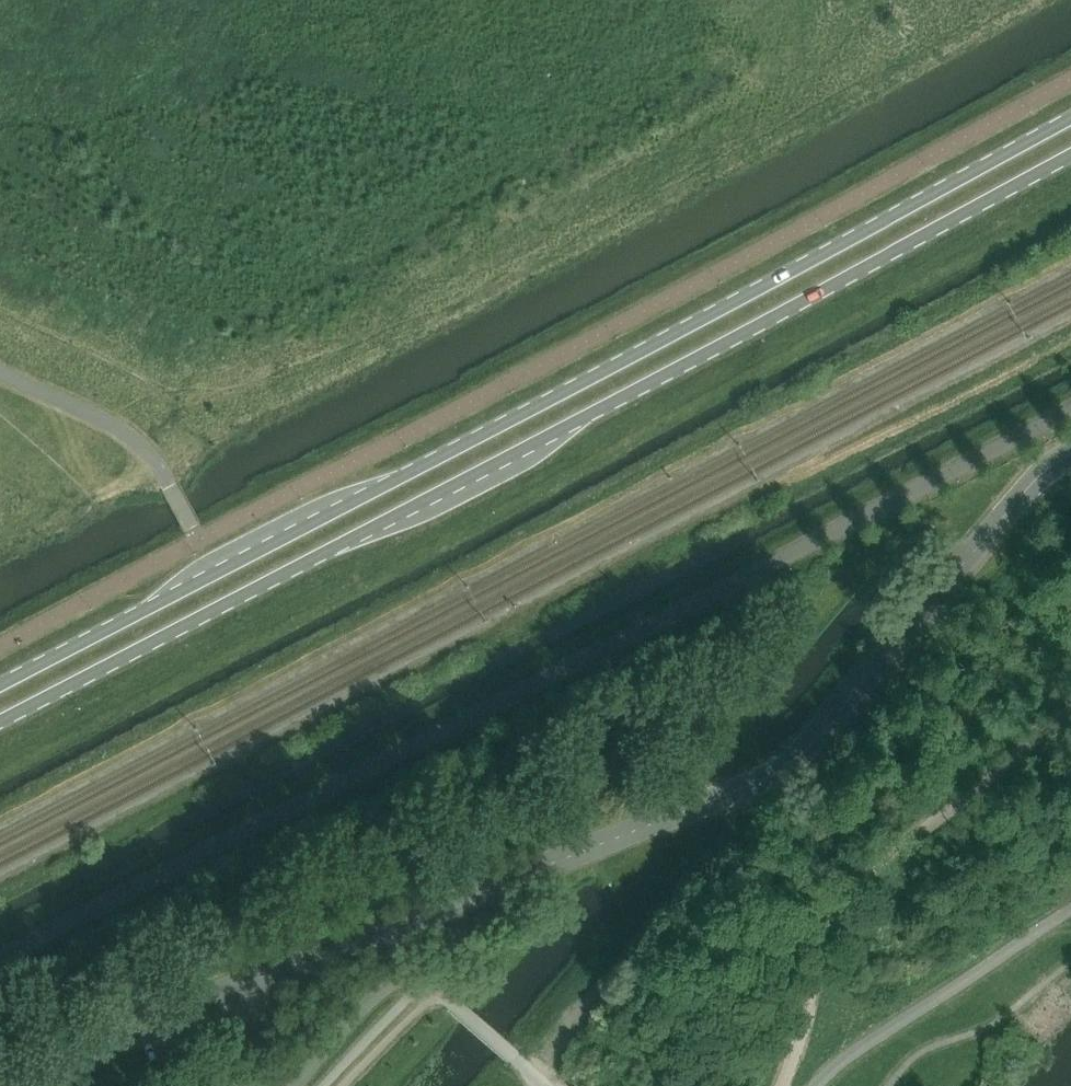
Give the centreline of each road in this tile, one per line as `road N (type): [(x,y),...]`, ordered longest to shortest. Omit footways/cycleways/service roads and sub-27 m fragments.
road 1 (unclassified): [(1070,455),(1049,468),(796,759),(771,776),(130,1031),(49,1085)]
road 2 (secondary): [(1070,117),(0,685)]
road 3 (secondary): [(0,720),(1070,154)]

